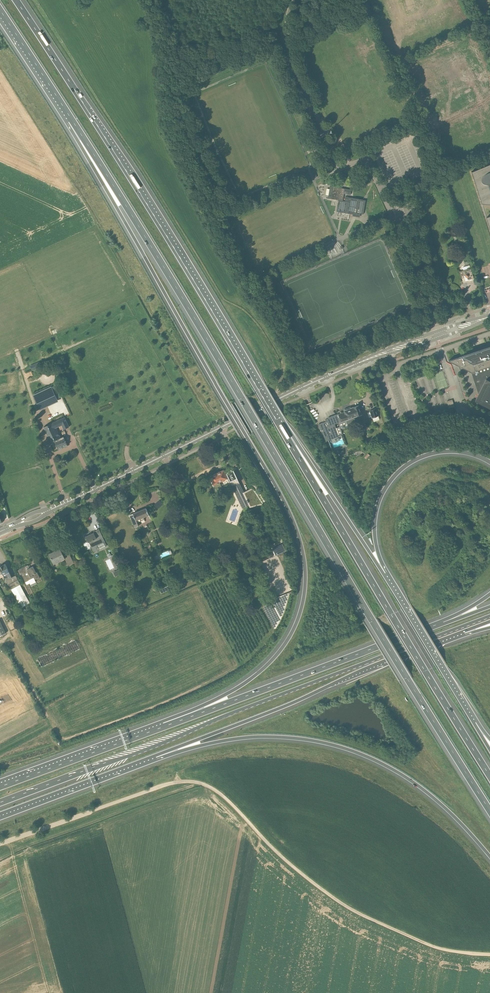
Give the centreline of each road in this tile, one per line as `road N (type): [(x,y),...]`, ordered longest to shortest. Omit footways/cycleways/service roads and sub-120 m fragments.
road 1 (motorway): [(71,119),(489,811)]
road 2 (motorway): [(71,119),(278,492),(303,552),(303,605),(282,648),(257,675),(184,719)]
road 3 (track): [(489,954),(436,948),(356,912),(289,863),(224,797),(195,782),(170,783),(0,844)]
road 4 (primary): [(12,798),(489,615)]
road 5 (motorway): [(279,424),(15,0)]
road 6 (motorway): [(489,773),(279,424)]
road 7 (unclassified): [(438,331),(368,164),(339,168),(290,54),(293,0)]
road 8 (tertiary): [(48,511),(397,348)]
road 9 (motorway): [(156,756),(250,738),(340,748),(420,788),(489,858)]
road 10 (motorway): [(156,756),(464,631)]
road 11 (motorway): [(443,622),(184,719)]
road 12 (motorway): [(383,574),(375,518),(397,474),(438,453),(489,463)]
road 13 (motorway): [(184,719),(0,787)]
road 14 (motorway): [(383,574),(279,424)]
road 15 (motorway): [(474,723),(383,574)]
road 16 (motorway): [(0,815),(156,756)]
road 17 (track): [(220,428),(282,540),(270,547),(276,562)]
road 18 (motorway): [(0,12),(71,119)]

